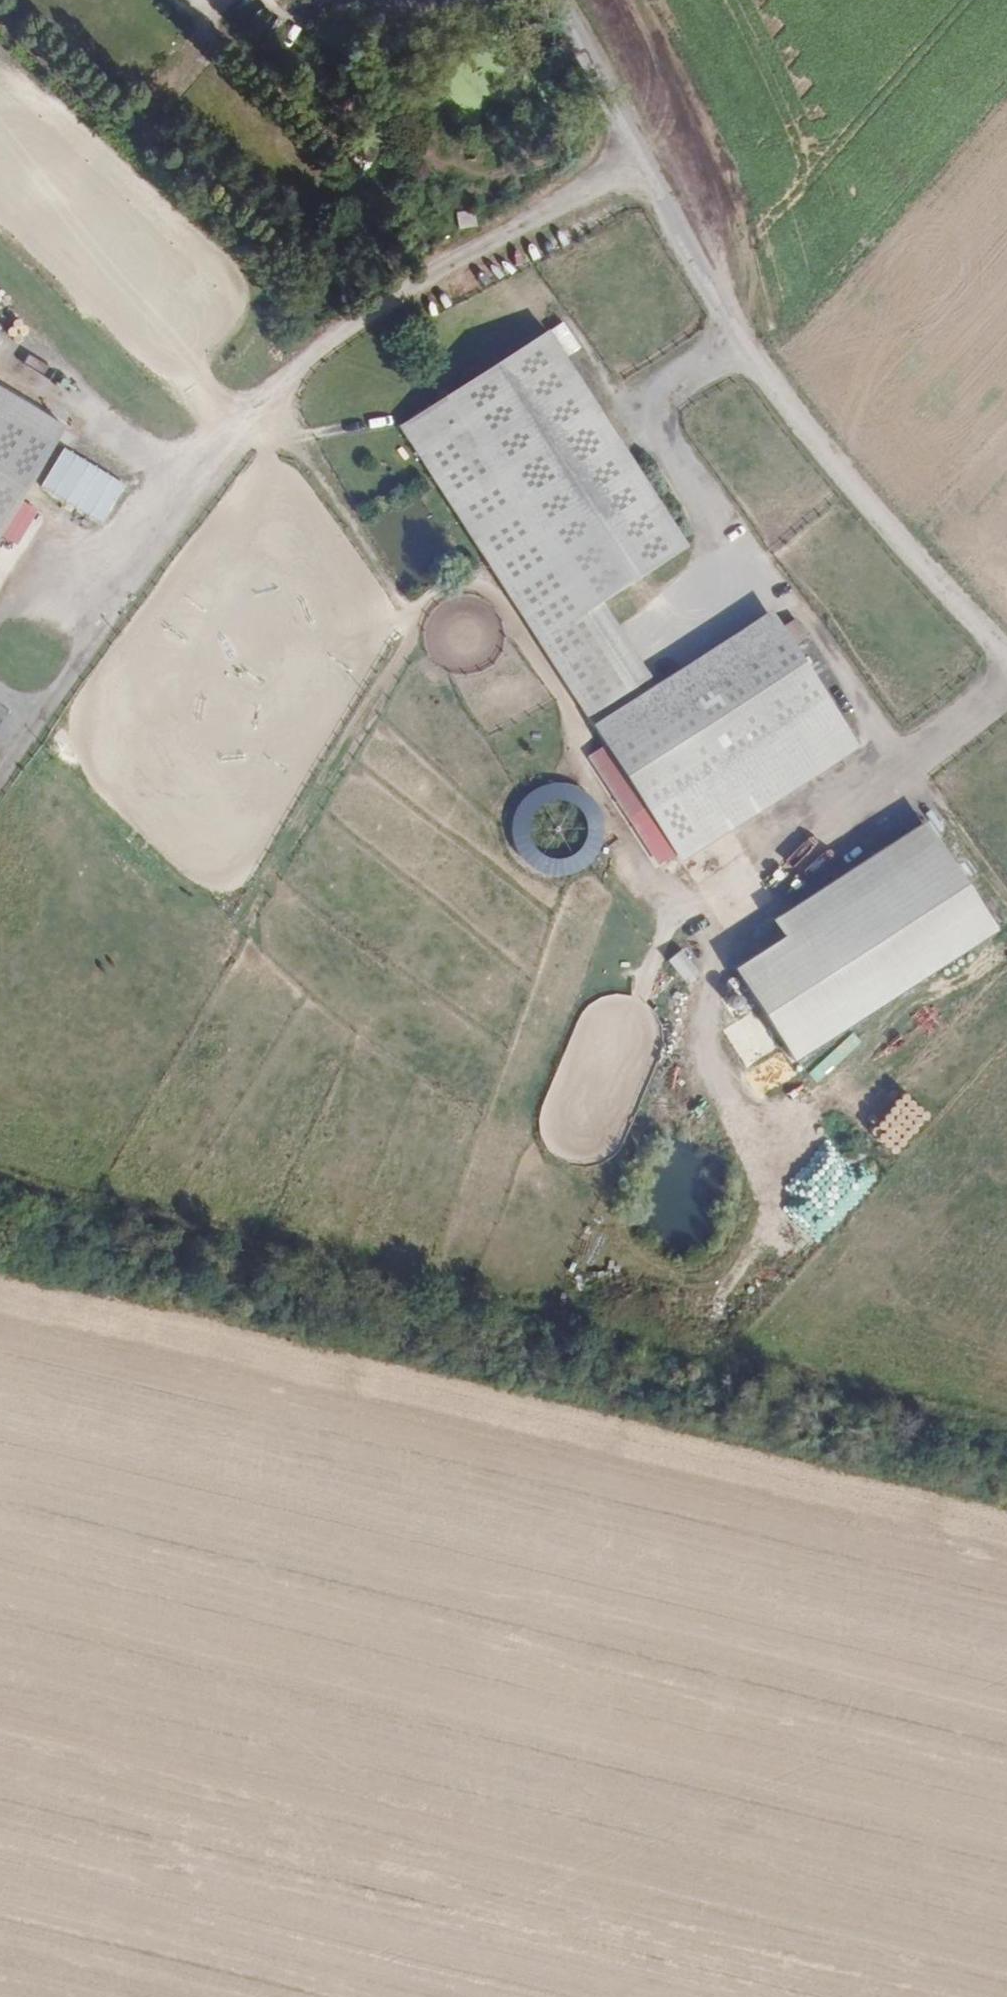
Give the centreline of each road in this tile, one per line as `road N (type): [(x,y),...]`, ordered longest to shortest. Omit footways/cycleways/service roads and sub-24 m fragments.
road 1 (track): [(0,777),(117,605),(297,372),(452,264),(641,168)]
road 2 (unclassified): [(1006,662),(743,347),(556,0)]

